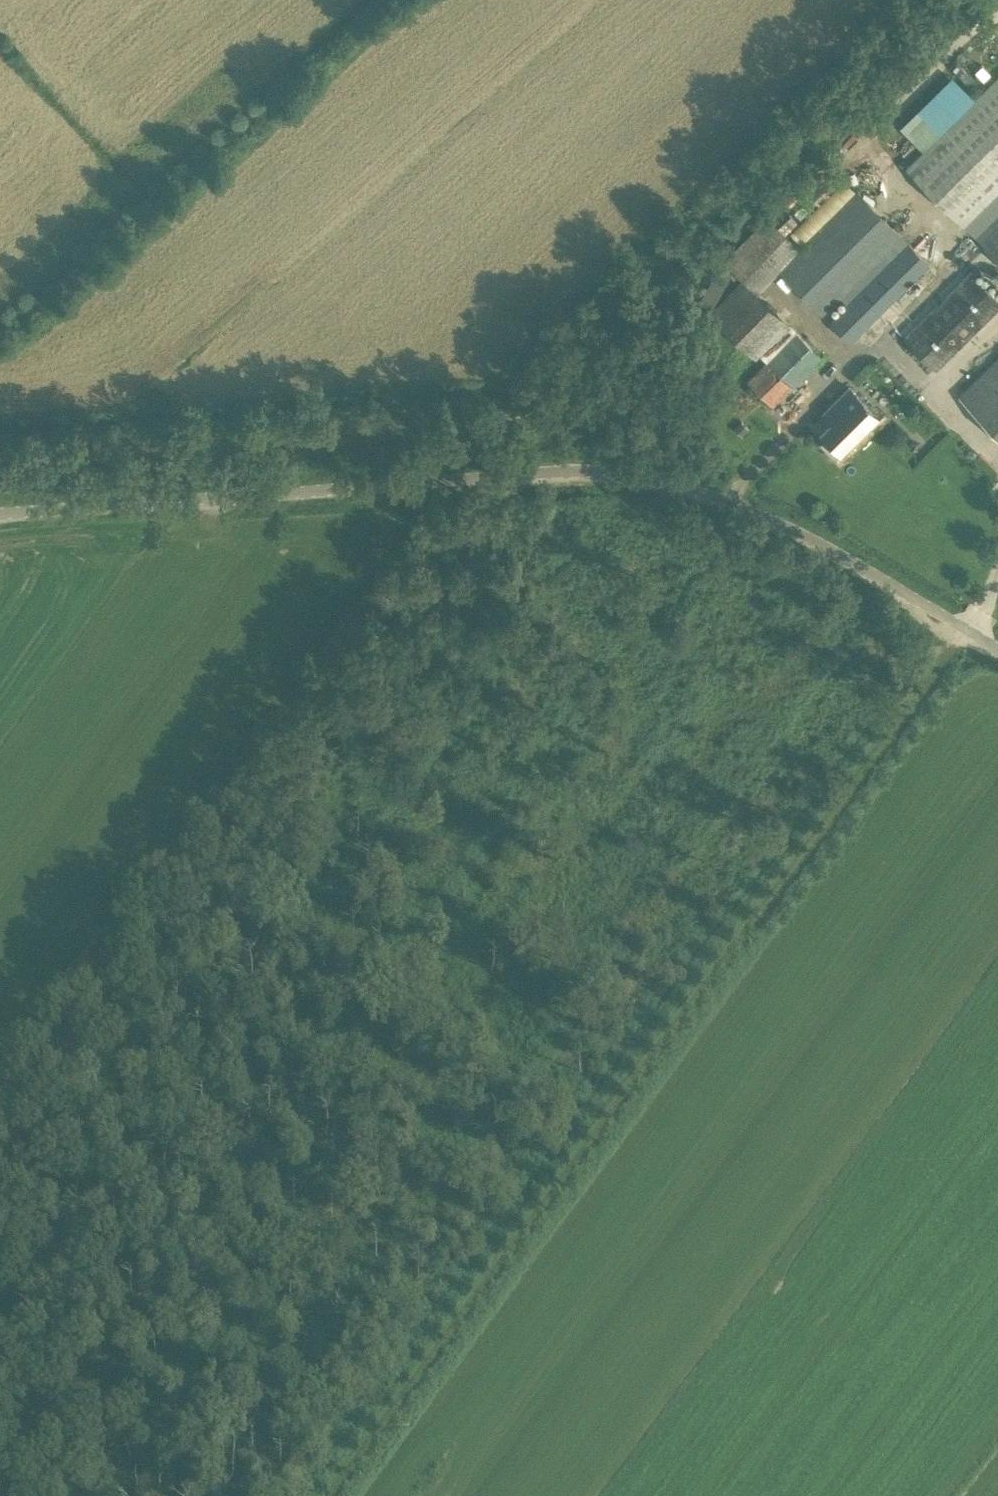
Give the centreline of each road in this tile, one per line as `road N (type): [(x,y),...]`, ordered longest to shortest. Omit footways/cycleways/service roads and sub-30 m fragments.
road 1 (track): [(326,1495),(964,629)]
road 2 (unclassified): [(997,650),(752,511),(605,471),(0,512)]
road 3 (track): [(0,255),(72,177),(71,161),(0,87)]

